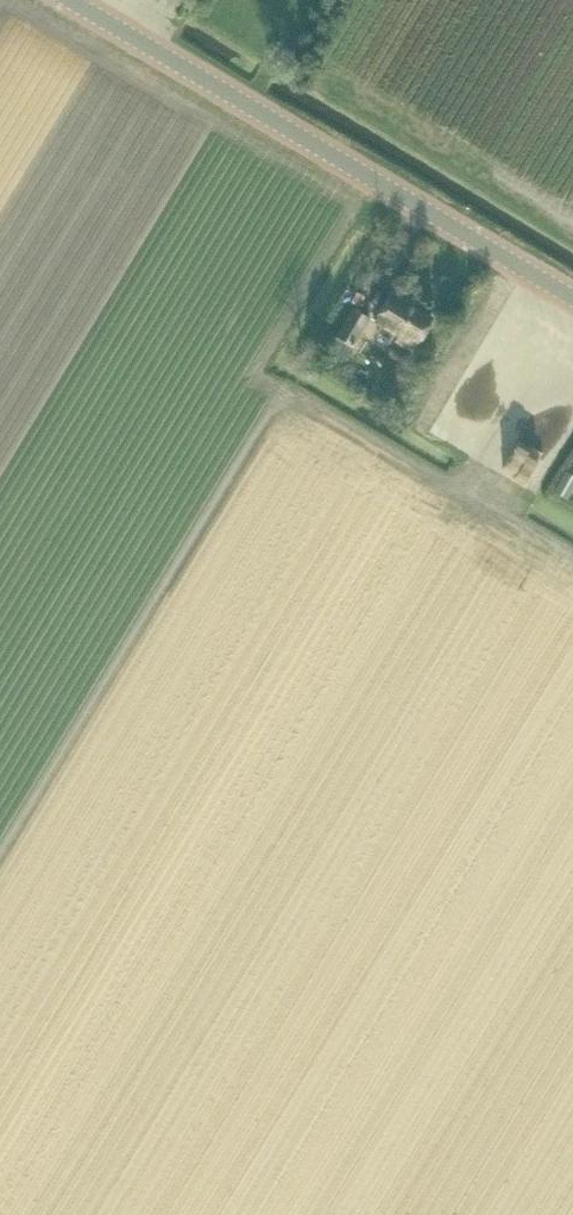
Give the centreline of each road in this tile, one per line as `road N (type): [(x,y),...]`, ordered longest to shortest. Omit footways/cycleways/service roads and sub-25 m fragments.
road 1 (unclassified): [(572,301),(64,0)]

